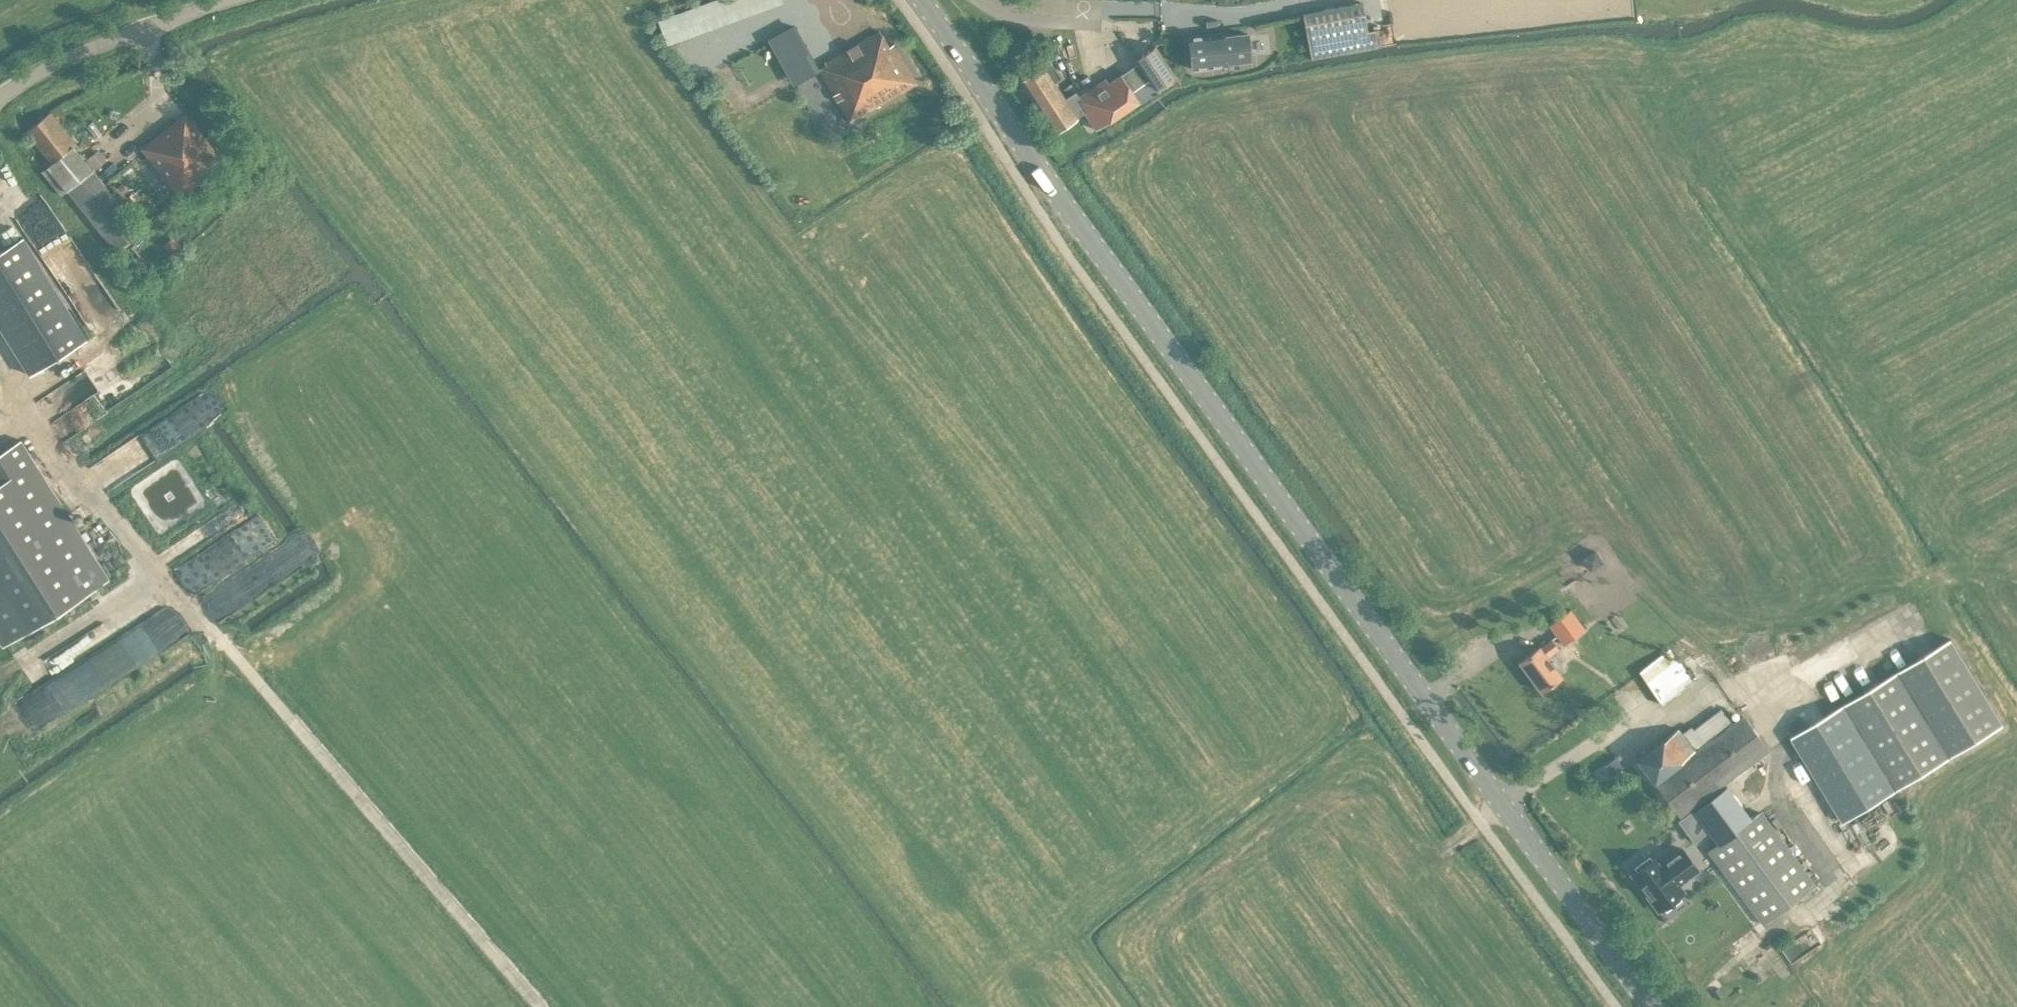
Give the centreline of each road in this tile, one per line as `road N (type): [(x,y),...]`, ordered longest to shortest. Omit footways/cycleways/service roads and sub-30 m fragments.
road 1 (tertiary): [(1652,1006),(920,0)]
road 2 (track): [(1504,803),(1638,714),(1758,692),(1940,602),(2016,597)]
road 3 (unclassified): [(0,100),(139,29),(220,0)]

